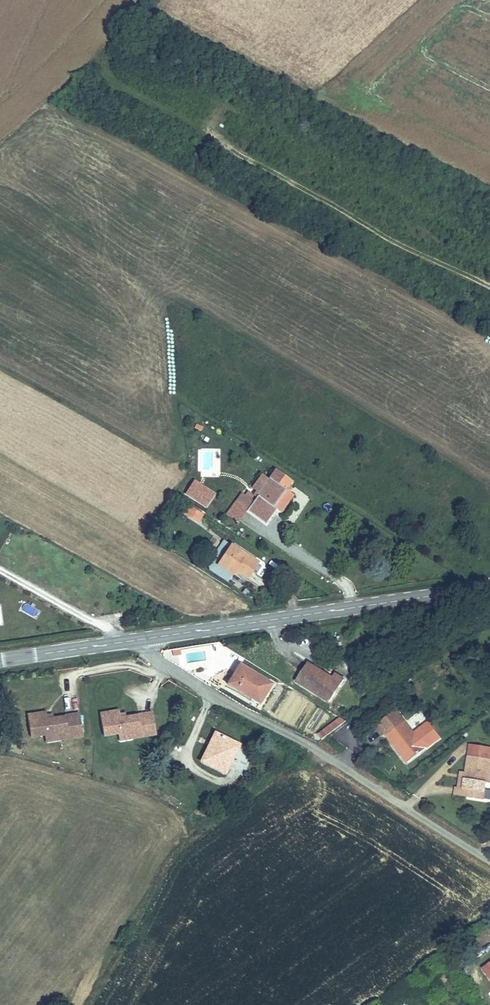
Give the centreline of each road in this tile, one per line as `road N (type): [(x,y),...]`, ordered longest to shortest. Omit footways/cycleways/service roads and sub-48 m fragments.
road 1 (residential): [(147,639),(166,664),(489,855)]
road 2 (secondary): [(147,639),(489,585)]
road 3 (secondary): [(0,660),(147,639)]

